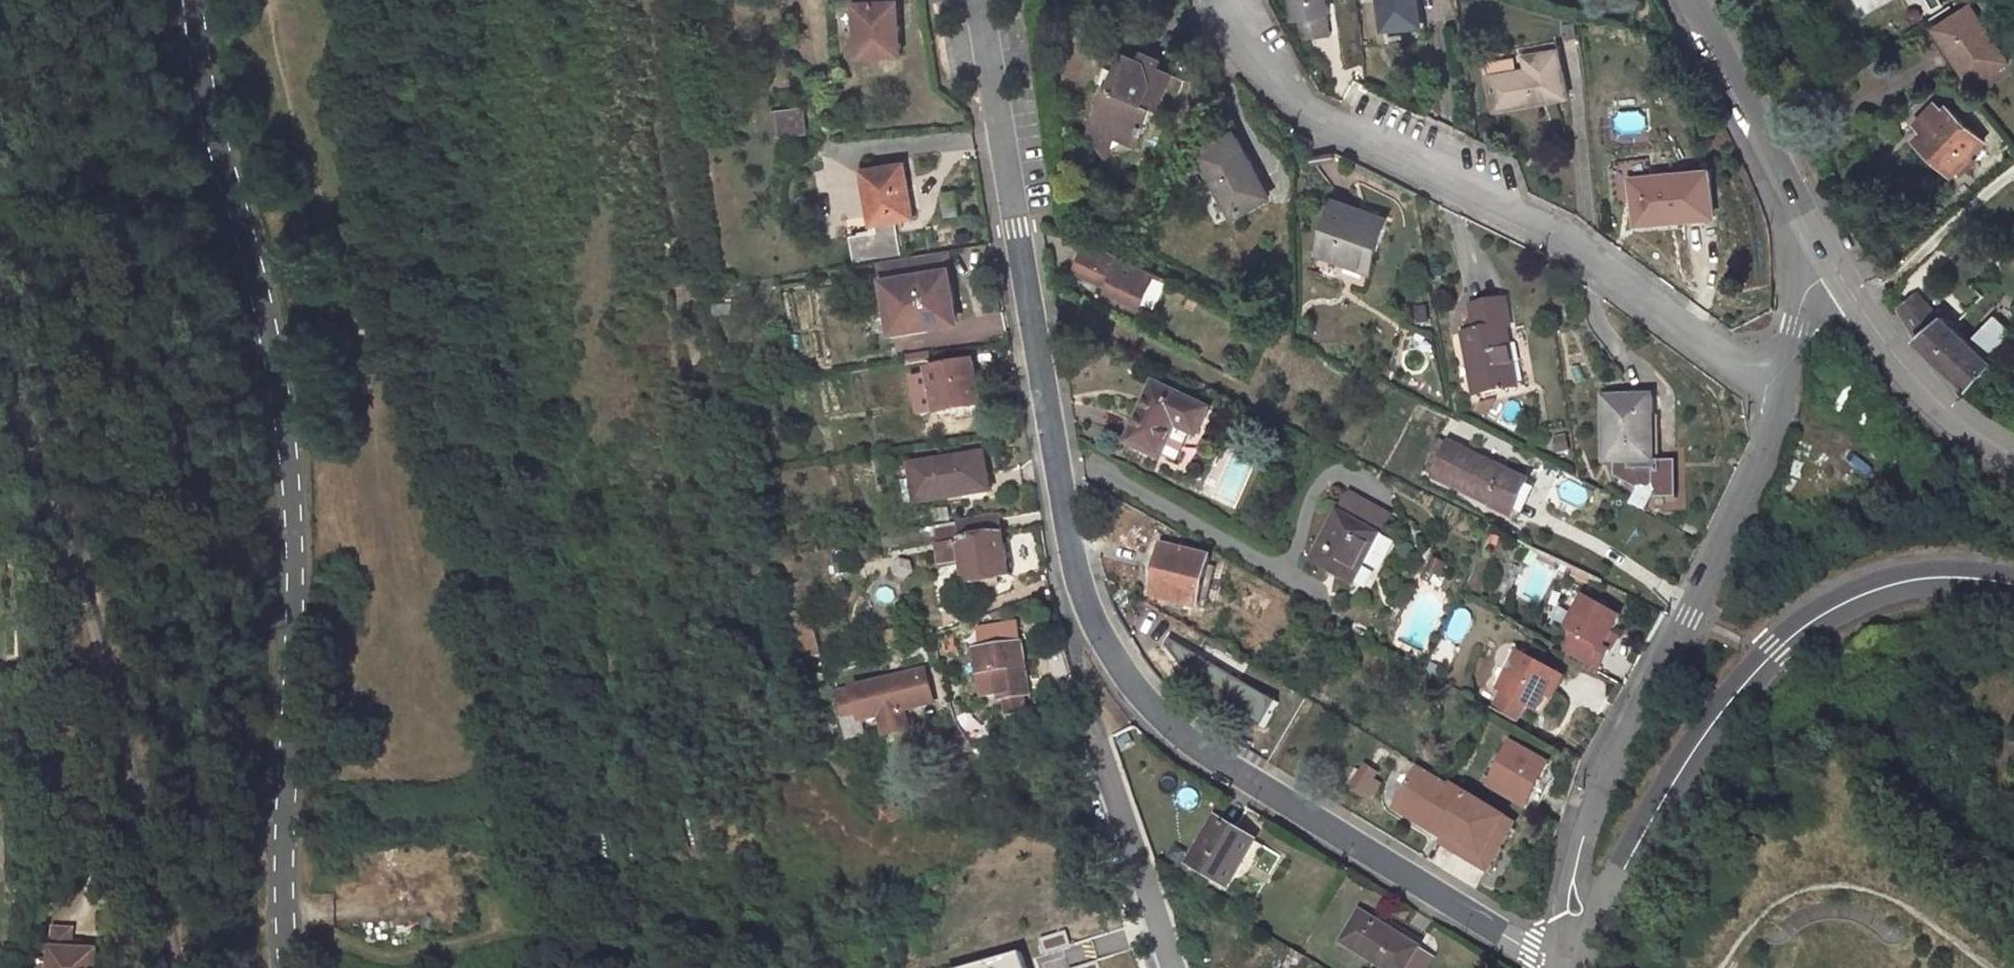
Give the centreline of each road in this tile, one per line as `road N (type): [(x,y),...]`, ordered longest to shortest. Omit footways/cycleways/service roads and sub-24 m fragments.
road 1 (residential): [(984,0),(1077,581),(1138,696),(1213,755),(1571,967)]
road 2 (residential): [(200,0),(218,148),(278,377),(297,546),(289,967)]
road 3 (residential): [(1780,390),(1716,353),(1570,241),(1459,193),(1314,113),(1277,82),(1230,7)]
road 4 (residential): [(171,967),(124,740),(0,365)]
road 5 (tertiary): [(2013,585),(1972,576),(1906,580),(1841,602),(1776,647),(1722,707),(1651,816),(1602,919)]
road 6 (tertiary): [(1573,859),(1583,818),(1734,529),(1780,390)]
road 7 (tertiary): [(1697,0),(1833,266)]
road 8 (tertiary): [(1833,266),(1935,402),(2013,452)]
road 9 (residential): [(1169,967),(1096,746)]
road 10 (tertiary): [(1780,390),(1807,290),(1833,266)]

